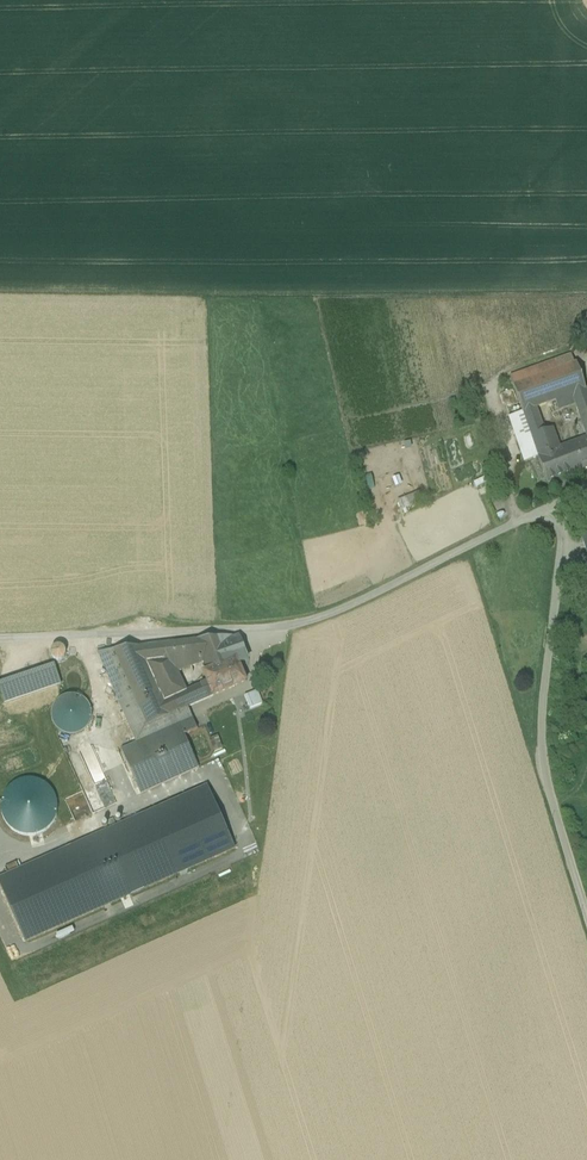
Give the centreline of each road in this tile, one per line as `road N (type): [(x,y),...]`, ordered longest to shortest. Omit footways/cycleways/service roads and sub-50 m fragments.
road 1 (track): [(0,639),(271,635),(359,602),(521,520),(568,511)]
road 2 (unclassified): [(586,923),(542,748),(568,511),(586,497)]

